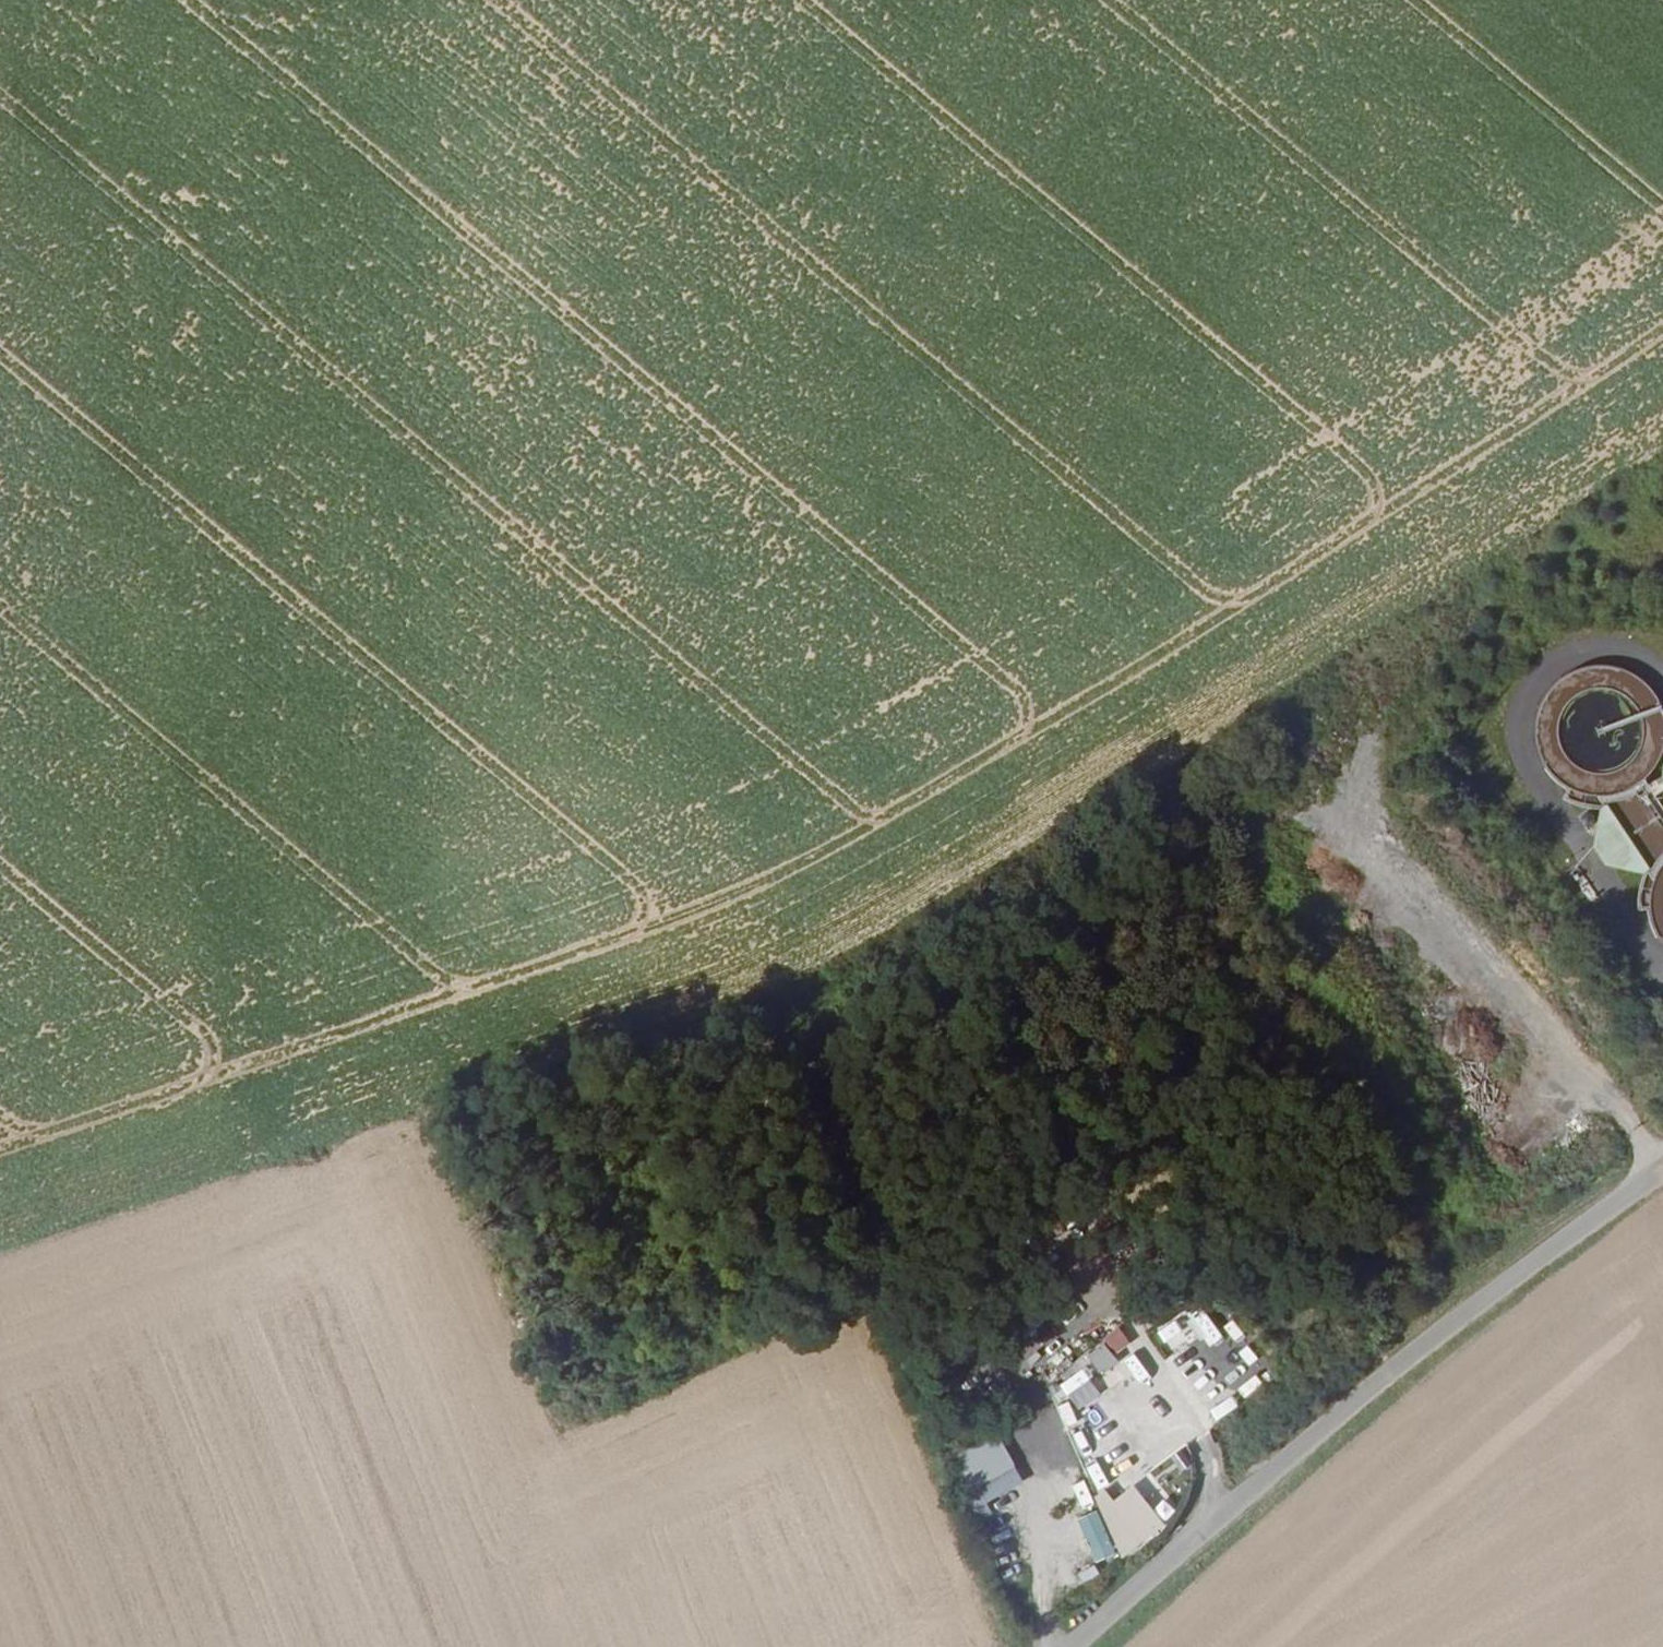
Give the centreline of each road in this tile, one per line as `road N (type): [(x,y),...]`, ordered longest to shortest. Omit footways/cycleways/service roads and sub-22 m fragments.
road 1 (unclassified): [(1083,1646),(1357,1408),(1662,1172)]

